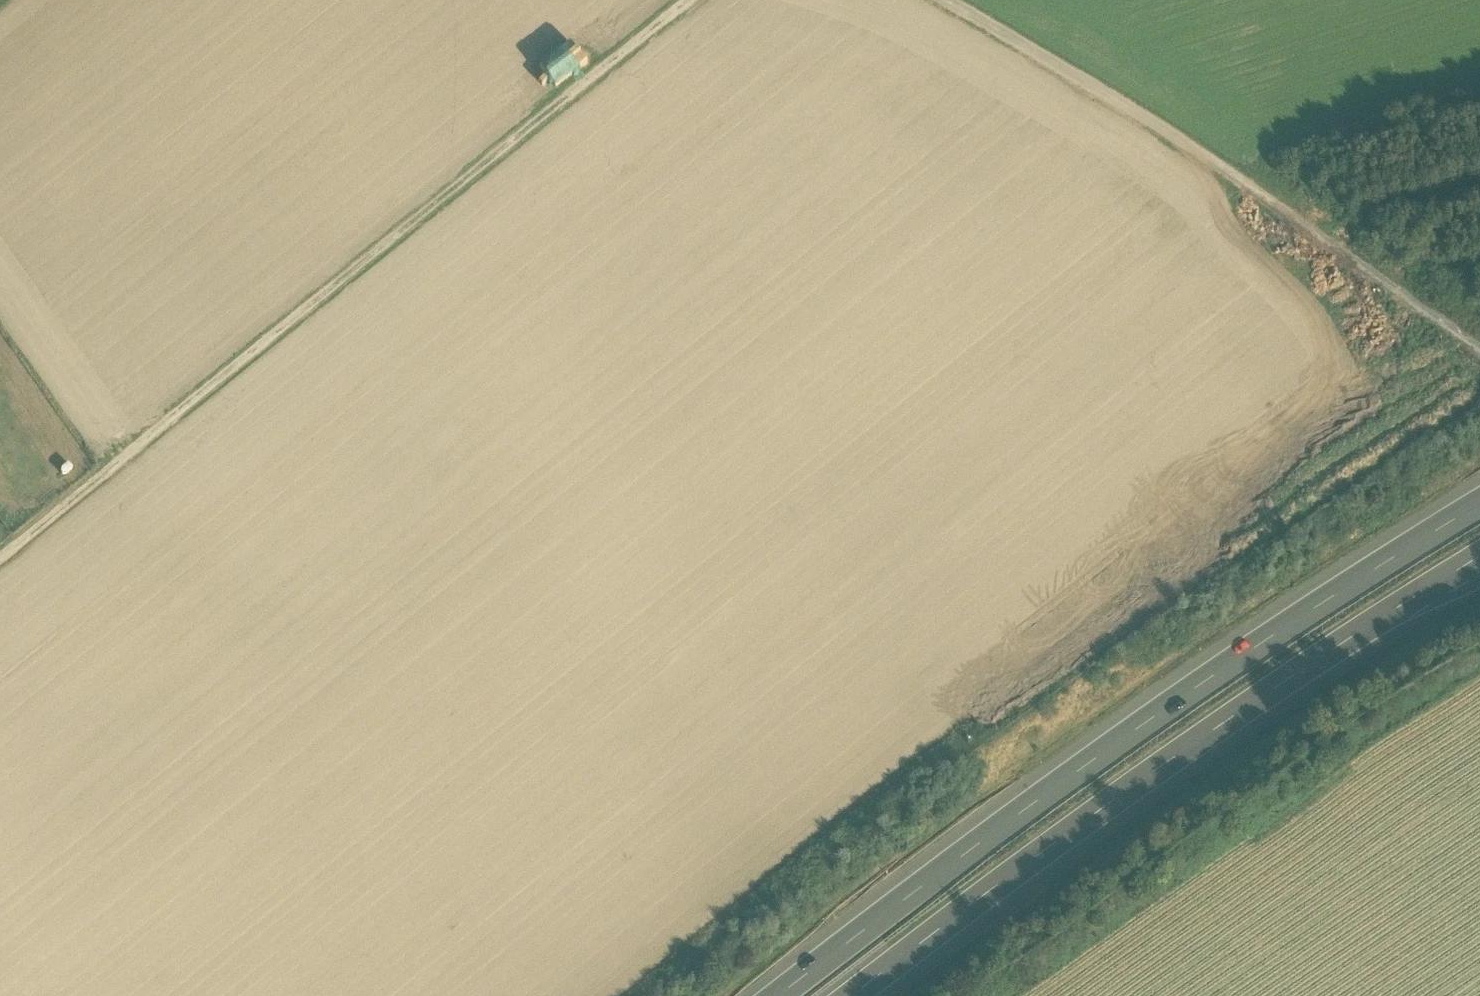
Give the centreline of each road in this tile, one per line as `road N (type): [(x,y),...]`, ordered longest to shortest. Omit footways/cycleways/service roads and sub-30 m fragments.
road 1 (track): [(687,0),(0,556)]
road 2 (motorway): [(1479,499),(1198,680),(774,995)]
road 3 (motorway): [(848,995),(1209,730),(1479,551)]
road 4 (track): [(1479,353),(1207,155),(944,0)]

